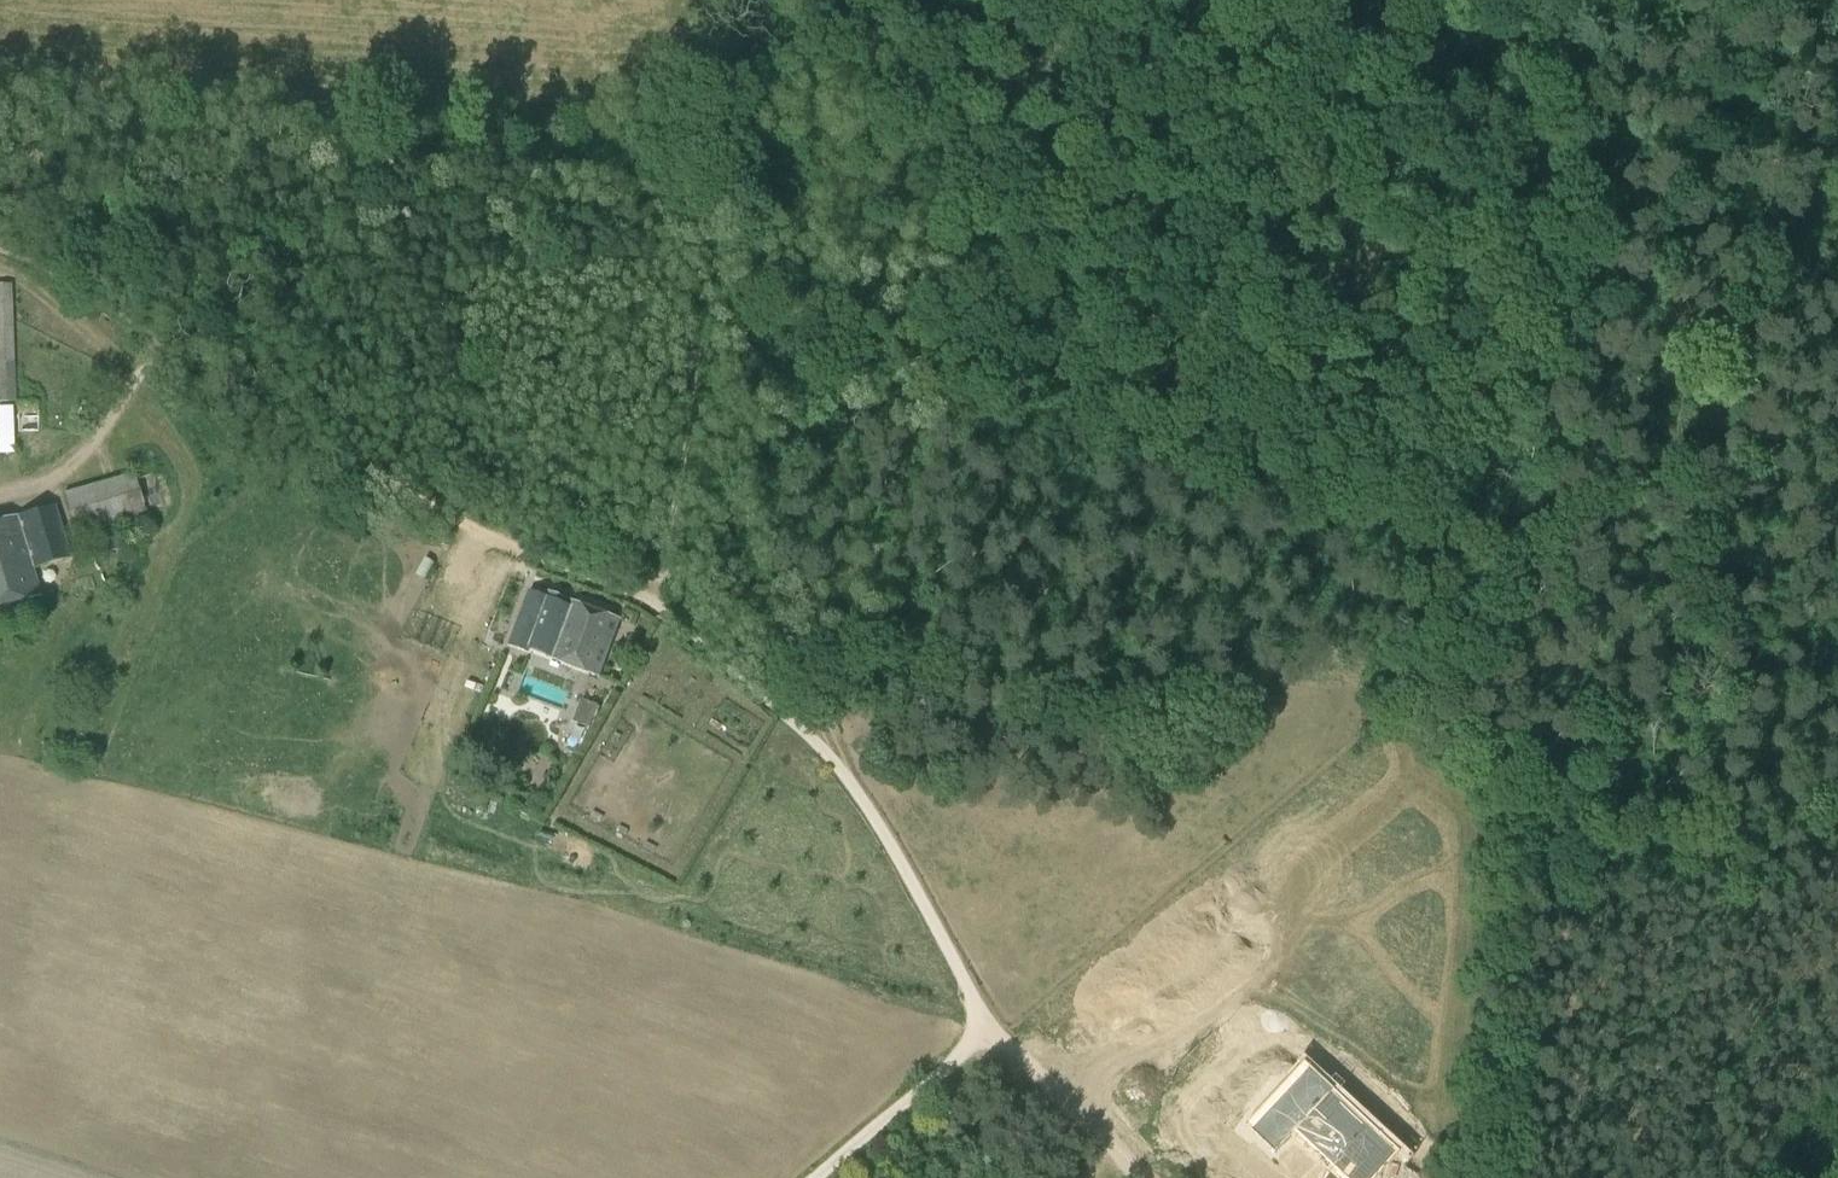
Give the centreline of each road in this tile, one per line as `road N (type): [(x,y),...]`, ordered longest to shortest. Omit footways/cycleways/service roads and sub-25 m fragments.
road 1 (track): [(1134,1177),(986,1029),(840,774),(657,613),(412,504),(167,332)]
road 2 (track): [(628,600),(663,517),(743,0)]
road 3 (unclassified): [(815,1177),(986,1029)]

